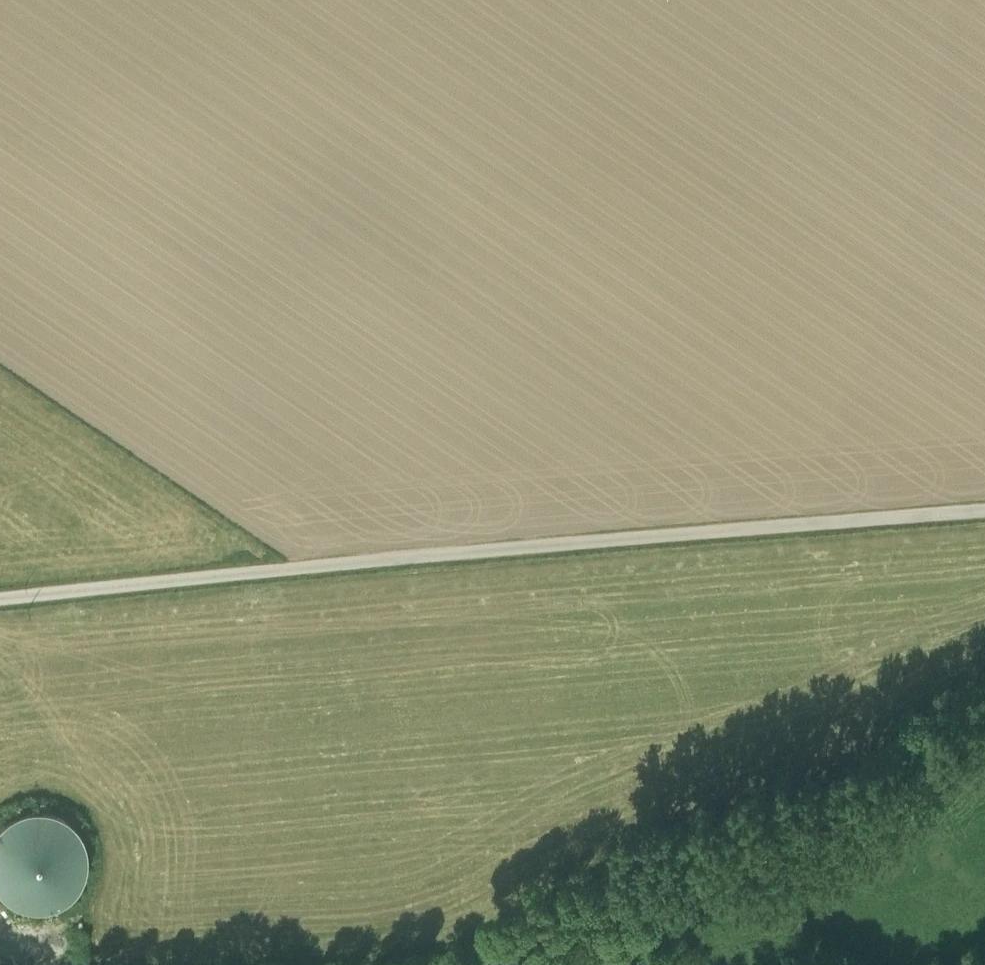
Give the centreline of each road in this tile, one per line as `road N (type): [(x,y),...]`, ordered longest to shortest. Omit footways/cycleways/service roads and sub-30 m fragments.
road 1 (unclassified): [(984,508),(0,600)]

